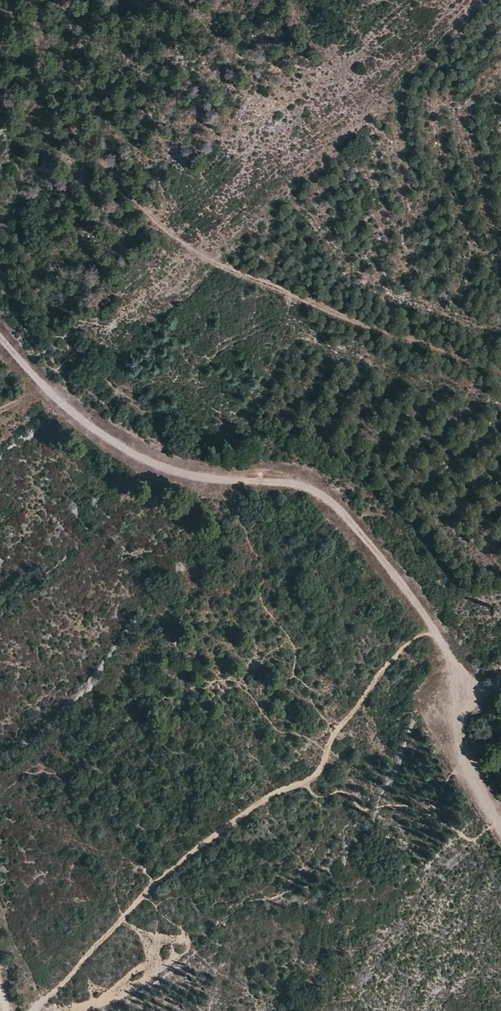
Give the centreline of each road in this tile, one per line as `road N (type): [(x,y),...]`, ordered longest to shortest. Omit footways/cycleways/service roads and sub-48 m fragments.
road 1 (track): [(500,371),(222,266),(158,220),(50,104),(37,72),(29,0)]
road 2 (track): [(0,336),(36,378),(124,450),(170,470),(311,487),(325,497),(436,635)]
road 3 (track): [(458,705),(469,770),(500,831)]

